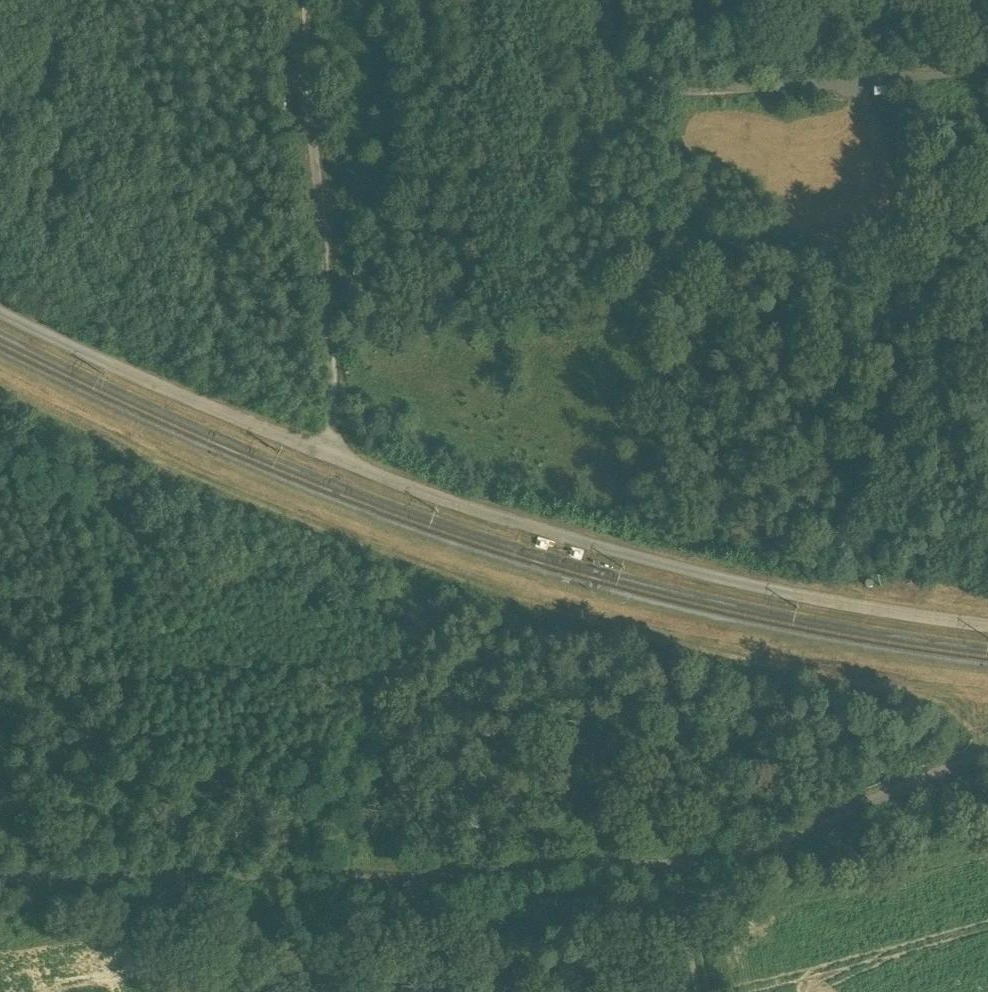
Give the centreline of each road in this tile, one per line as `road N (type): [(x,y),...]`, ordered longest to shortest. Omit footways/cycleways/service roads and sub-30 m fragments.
road 1 (track): [(700,866),(586,875),(0,883)]
road 2 (track): [(987,81),(661,93),(618,63),(606,0)]
road 3 (track): [(987,758),(750,857),(700,866)]

